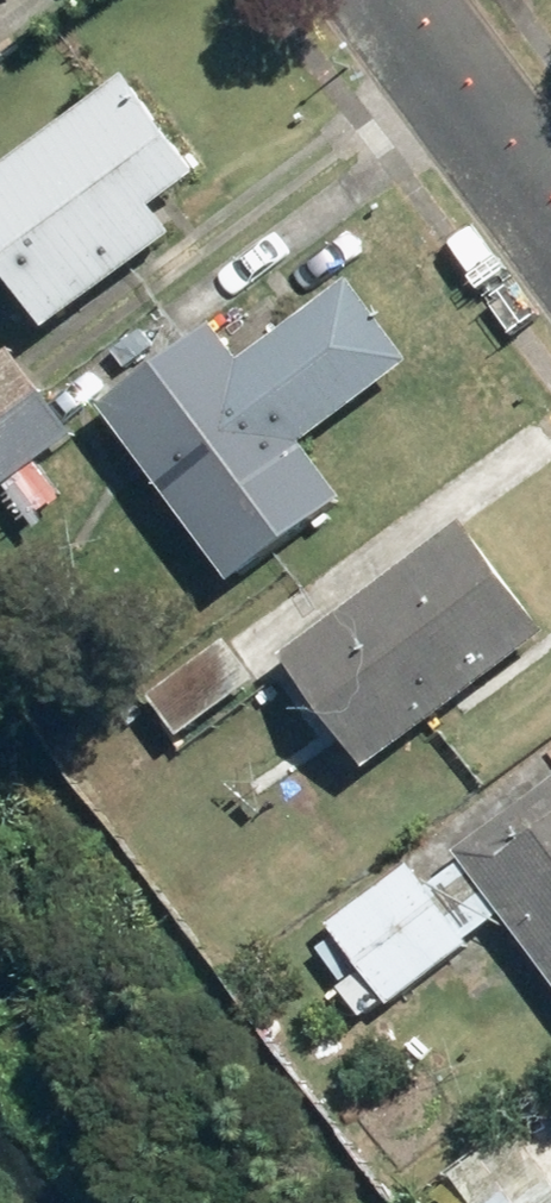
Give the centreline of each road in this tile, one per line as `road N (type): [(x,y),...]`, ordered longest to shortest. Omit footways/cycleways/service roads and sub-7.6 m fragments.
road 1 (residential): [(416,0),(550,173)]

